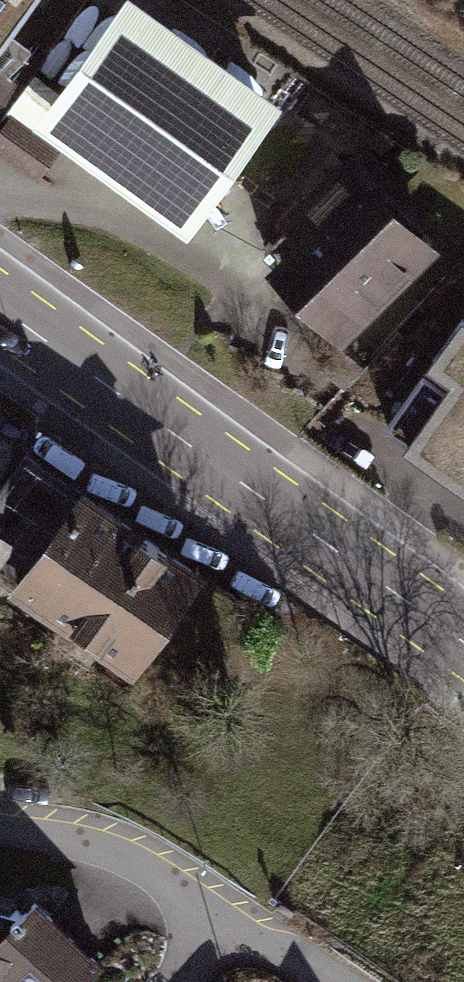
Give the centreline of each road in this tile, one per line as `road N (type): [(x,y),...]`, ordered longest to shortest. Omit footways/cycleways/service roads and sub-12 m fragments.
road 1 (primary): [(0,309),(463,639)]
road 2 (residential): [(221,929),(144,866),(0,830)]
road 3 (residential): [(332,981),(221,929)]

